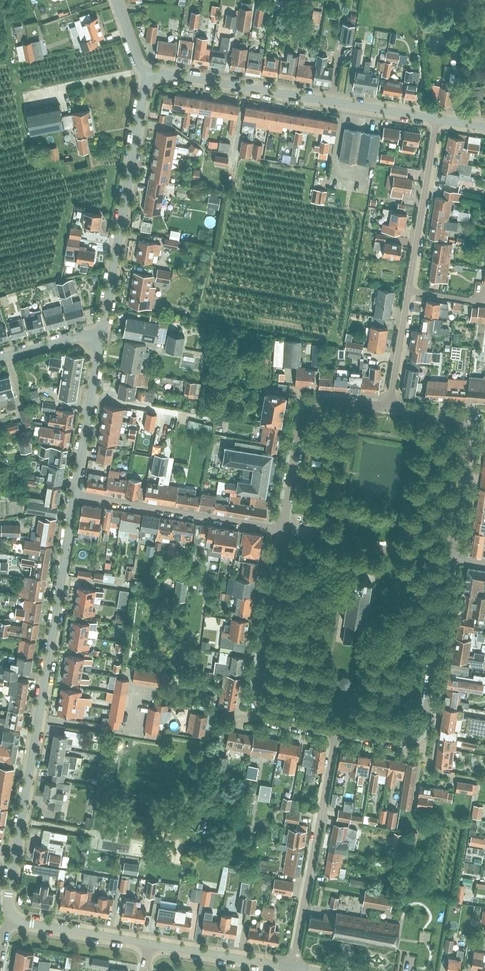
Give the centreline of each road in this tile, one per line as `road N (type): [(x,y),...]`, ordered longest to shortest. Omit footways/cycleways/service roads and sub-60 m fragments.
road 1 (residential): [(12,915),(8,900),(74,491)]
road 2 (tertiary): [(440,120),(147,72)]
road 3 (residential): [(392,406),(440,120)]
road 4 (residential): [(101,338),(147,72)]
road 5 (residential): [(283,528),(256,700),(275,721),(336,730)]
road 6 (residential): [(293,968),(336,730)]
road 7 (residential): [(451,557),(468,427),(455,415),(392,406)]
road 8 (residential): [(283,528),(74,491)]
road 9 (residential): [(392,406),(329,399),(305,411),(283,528)]
road 10 (residential): [(417,736),(451,557)]
road 11 (residential): [(451,557),(283,528)]
road 12 (residential): [(74,491),(101,338)]
road 13 (residential): [(293,968),(149,943)]
road 14 (residential): [(149,943),(12,915)]

